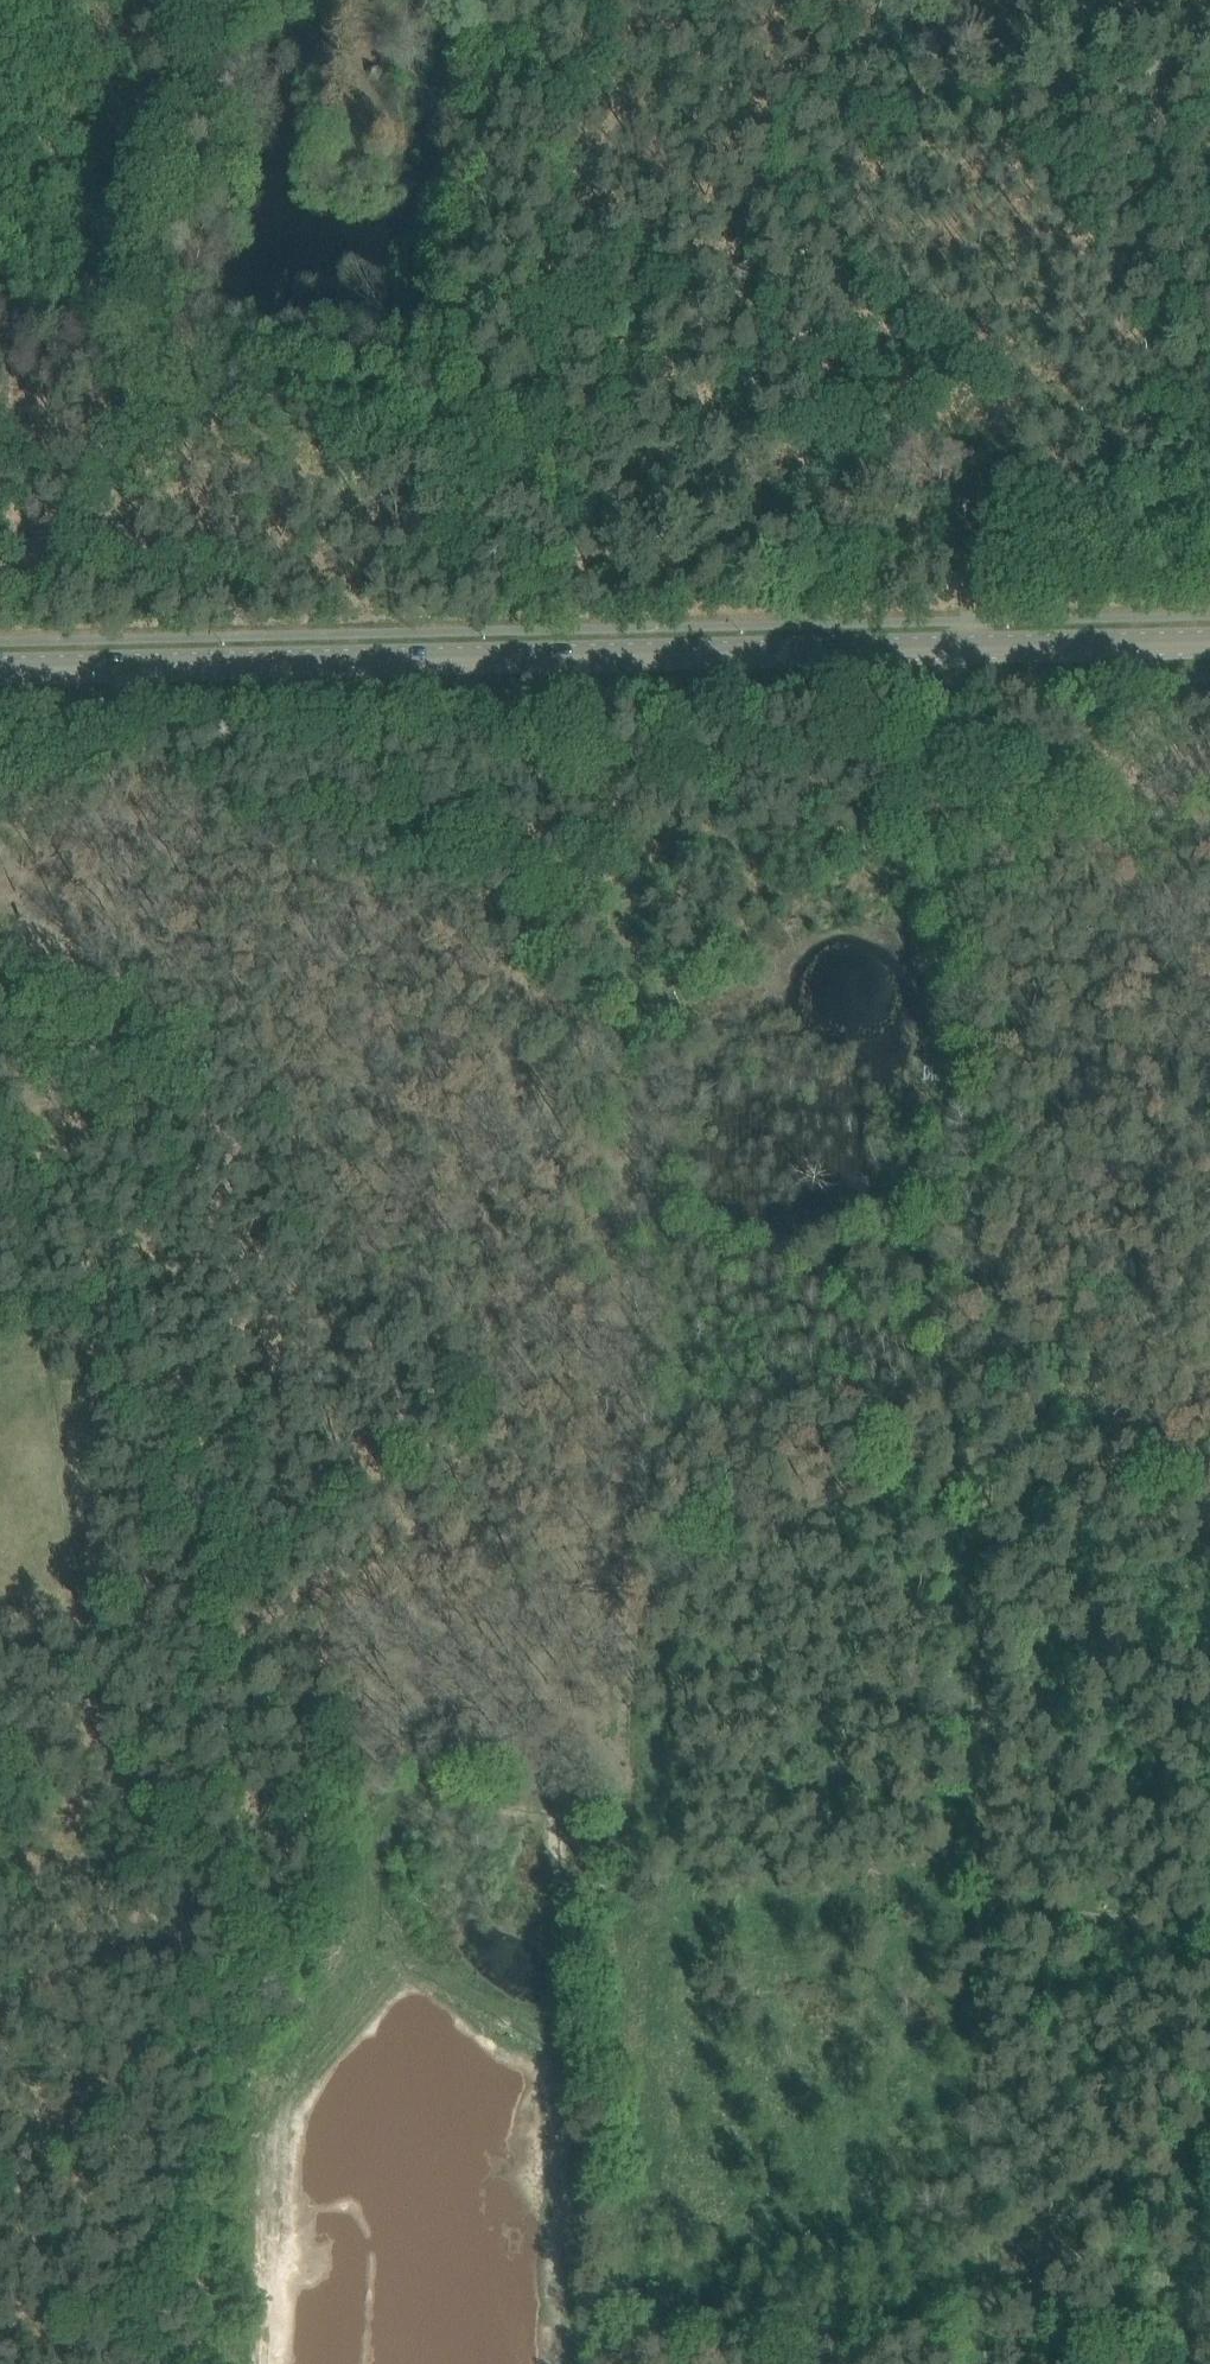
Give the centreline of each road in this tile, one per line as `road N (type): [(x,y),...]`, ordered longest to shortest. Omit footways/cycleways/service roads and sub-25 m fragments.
road 1 (tertiary): [(0,673),(1209,643)]

